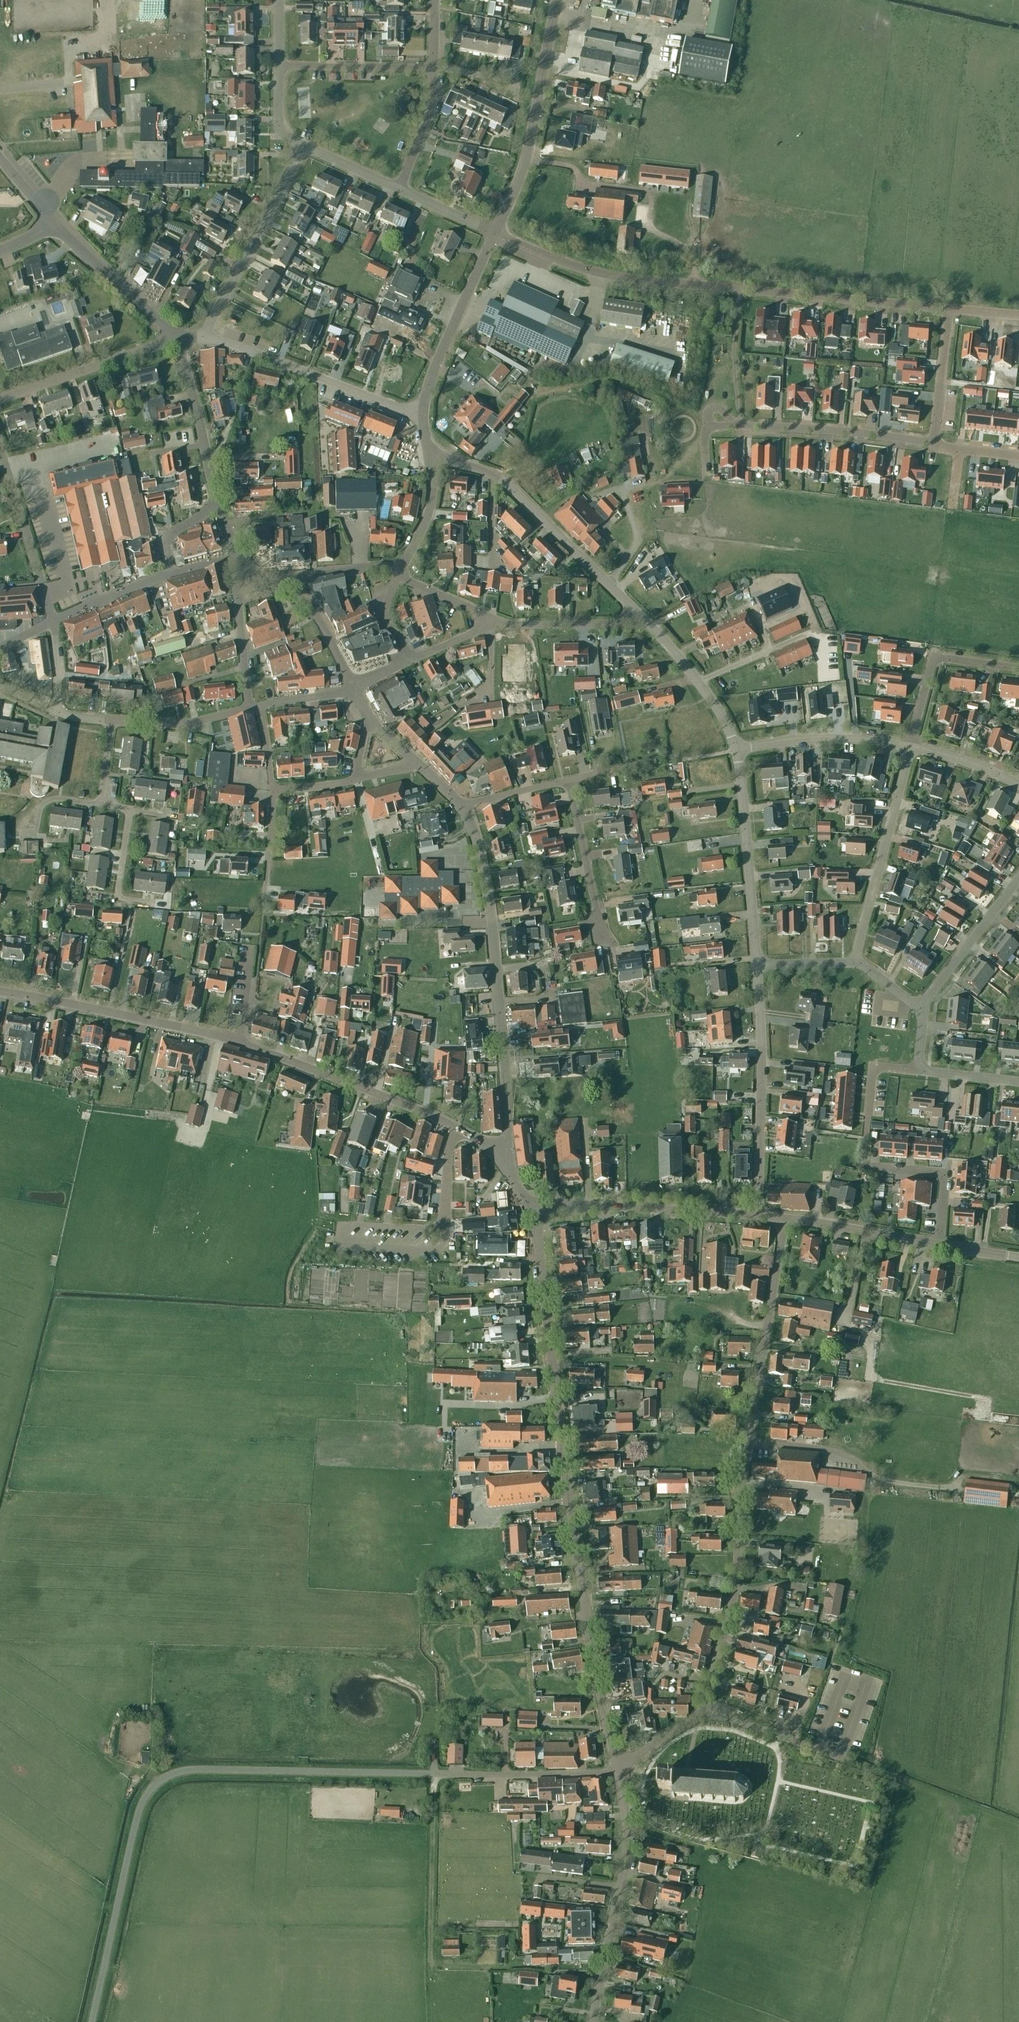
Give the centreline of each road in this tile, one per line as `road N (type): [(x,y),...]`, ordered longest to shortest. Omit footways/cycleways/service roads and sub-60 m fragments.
road 1 (unclassified): [(92,2021),(139,1811),(167,1777),(203,1769),(618,1770)]
road 2 (residential): [(617,1763),(696,1717),(709,1685),(733,1597),(783,1219)]
road 3 (unclassified): [(617,1763),(570,1499),(540,1205)]
road 4 (tertiary): [(498,1157),(419,1108),(244,1042),(0,991)]
road 5 (residential): [(949,308),(600,271),(496,231)]
road 6 (residential): [(463,805),(484,874),(494,974),(508,1142),(498,1157)]
road 7 (residential): [(639,611),(501,477),(430,448)]
road 8 (unclassified): [(594,2021),(625,1856),(618,1770)]
road 9 (residential): [(757,1216),(757,966)]
road 10 (tertiary): [(496,231),(521,170),(558,0)]
road 11 (tertiary): [(207,339),(423,418)]
road 12 (residential): [(854,962),(911,744)]
road 13 (tertiary): [(757,1216),(540,1205)]
road 14 (residential): [(757,966),(738,750)]
road 15 (residential): [(207,339),(305,146)]
road 16 (tertiary): [(423,418),(434,368),(496,231)]
road 17 (residential): [(740,426),(933,442)]
road 18 (track): [(434,1964),(434,1774)]
road 19 (residential): [(118,893),(127,811),(102,794),(111,719)]
road 20 (residential): [(0,396),(175,338)]
road 21 (residential): [(53,621),(0,446)]
road 22 (residential): [(911,744),(824,737),(738,750)]
road 23 (residential): [(911,744),(939,654),(1018,665)]
road 24 (residential): [(259,707),(271,791),(359,778)]
road 25 (residential): [(175,338),(218,505)]
road 26 (residential): [(738,750),(712,694),(639,611)]
road 27 (tertiary): [(175,338),(55,222)]
road 28 (residential): [(919,1006),(1018,879)]
road 29 (residential): [(602,935),(570,778)]
road 30 (tertiary): [(938,1245),(783,1219)]
road 31 (residential): [(435,67),(279,66)]
road 32 (residential): [(493,625),(610,623),(639,611)]
road 33 (residential): [(938,1245),(945,1174),(869,1164)]
road 34 (residential): [(111,719),(188,723),(249,709)]
road 35 (residential): [(241,573),(249,709)]
road 36 (residential): [(933,442),(949,308)]
road 37 (residential): [(430,448),(434,479),(426,523),(397,574)]
road 38 (residential): [(355,687),(314,614),(284,579)]
road 39 (residential): [(171,571),(53,621)]
road 40 (residential): [(929,1071),(873,1067),(866,1137)]
road 41 (residential): [(399,186),(432,103),(435,67)]

